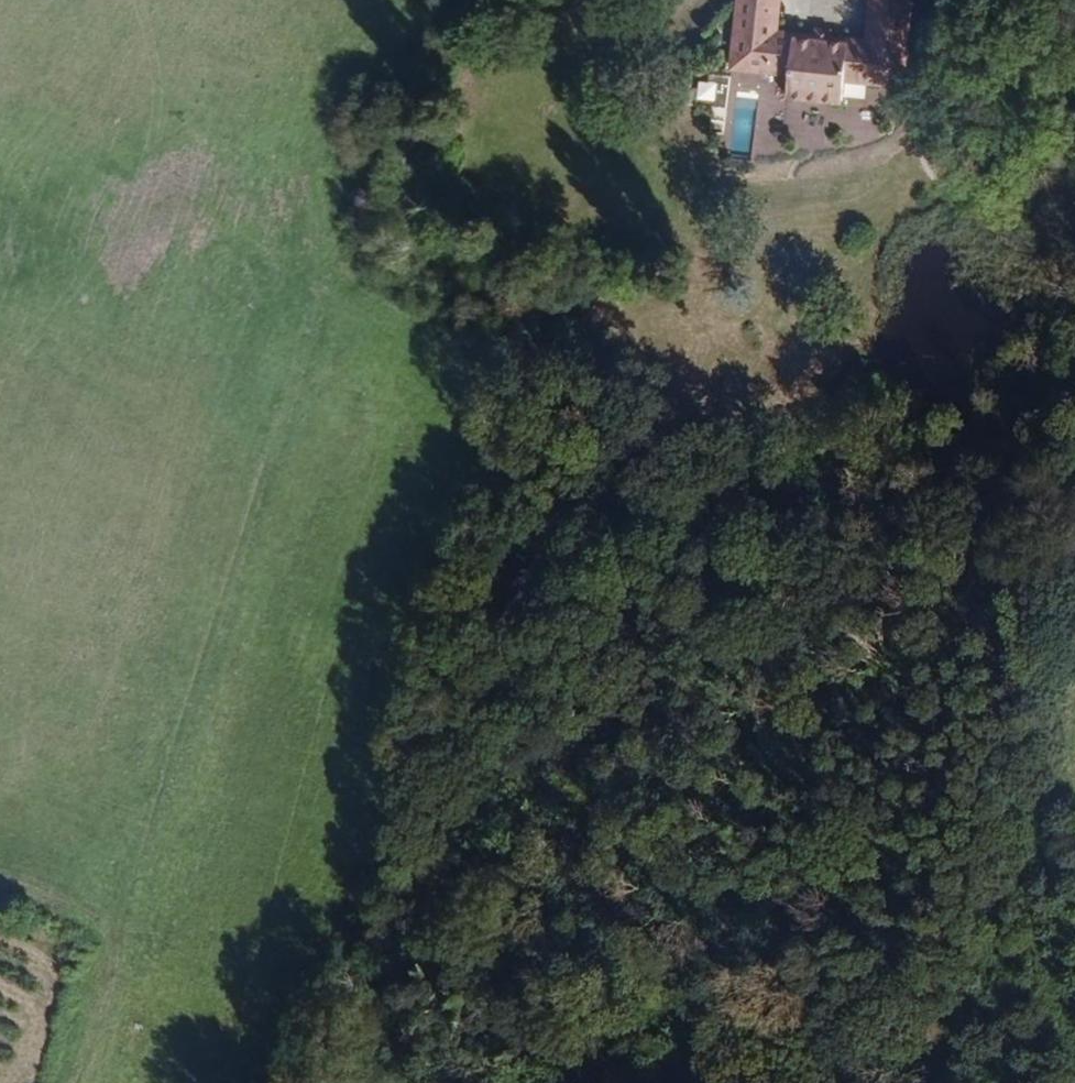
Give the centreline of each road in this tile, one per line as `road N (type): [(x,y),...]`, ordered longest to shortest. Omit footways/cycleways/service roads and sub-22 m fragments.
road 1 (track): [(472,0),(383,150),(56,1082)]

